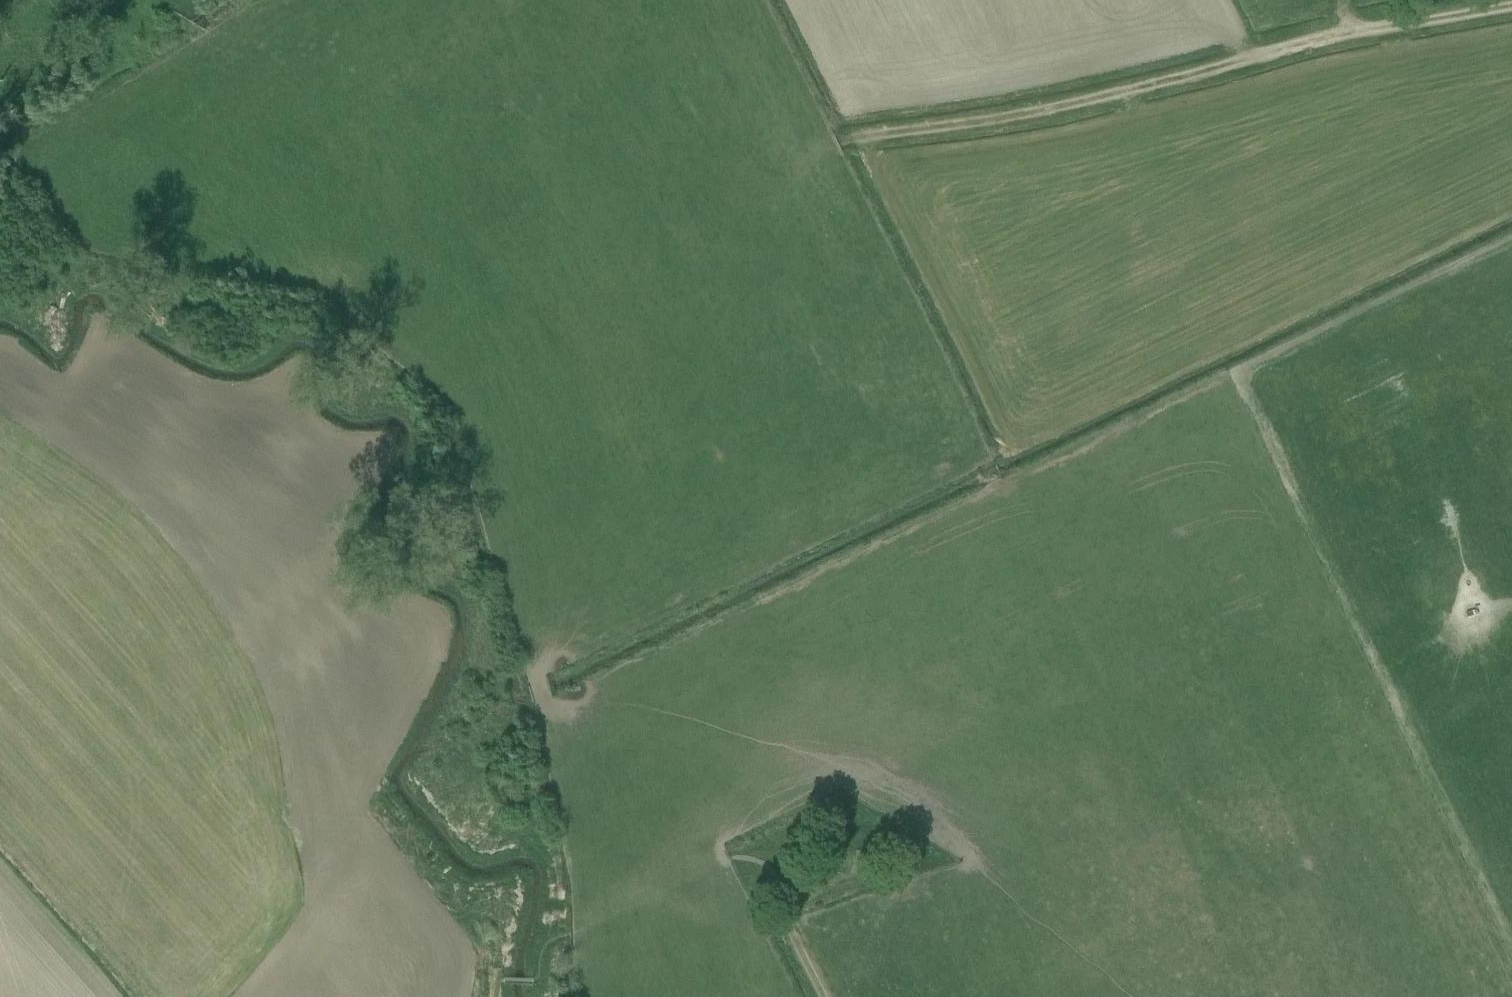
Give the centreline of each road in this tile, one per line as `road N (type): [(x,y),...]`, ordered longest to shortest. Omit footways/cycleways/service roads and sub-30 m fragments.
road 1 (track): [(1511,6),(871,133)]

